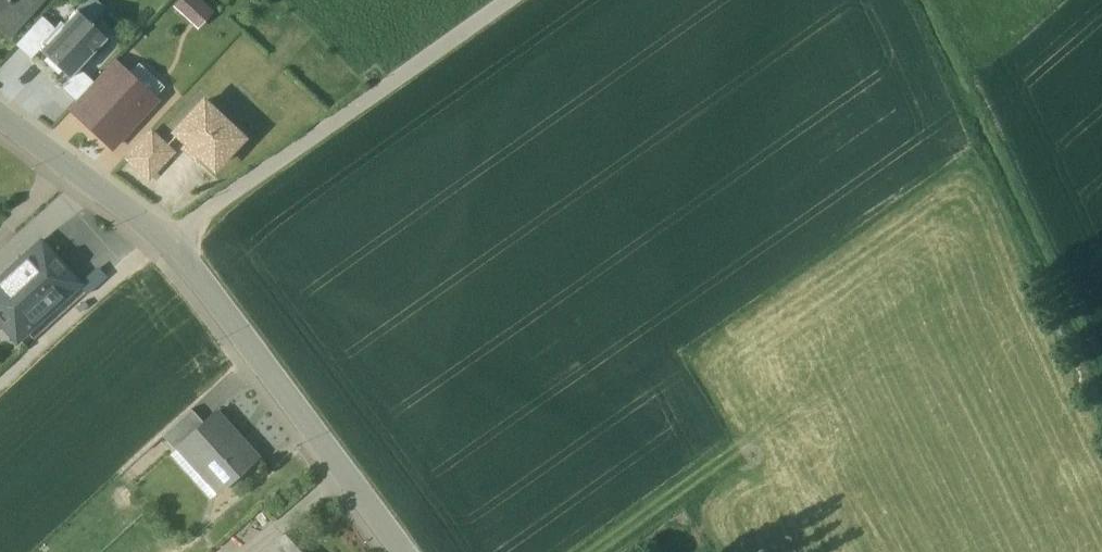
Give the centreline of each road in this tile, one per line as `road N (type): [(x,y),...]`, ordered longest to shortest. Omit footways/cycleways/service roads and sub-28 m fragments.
road 1 (track): [(505,5),(716,426)]
road 2 (residential): [(0,118),(168,241),(306,423)]
road 3 (track): [(168,241),(512,0)]
road 4 (unclassified): [(400,551),(306,423)]

